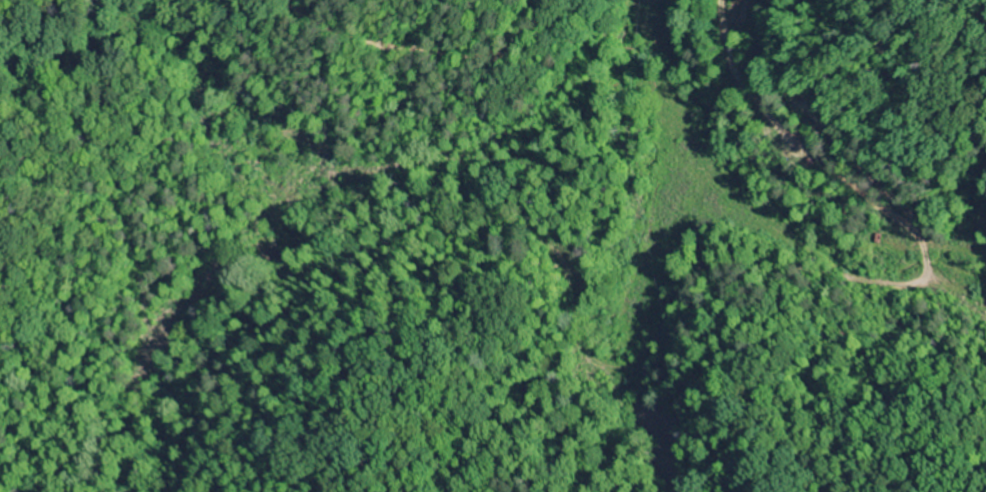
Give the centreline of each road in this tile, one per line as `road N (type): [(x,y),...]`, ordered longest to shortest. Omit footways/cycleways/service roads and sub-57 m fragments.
road 1 (residential): [(745,10),(718,169),(563,349),(382,491)]
road 2 (residential): [(412,29),(10,239)]
road 3 (residential): [(741,0),(760,63),(840,126),(985,193)]
road 4 (residential): [(412,29),(451,39),(542,14),(546,0)]

